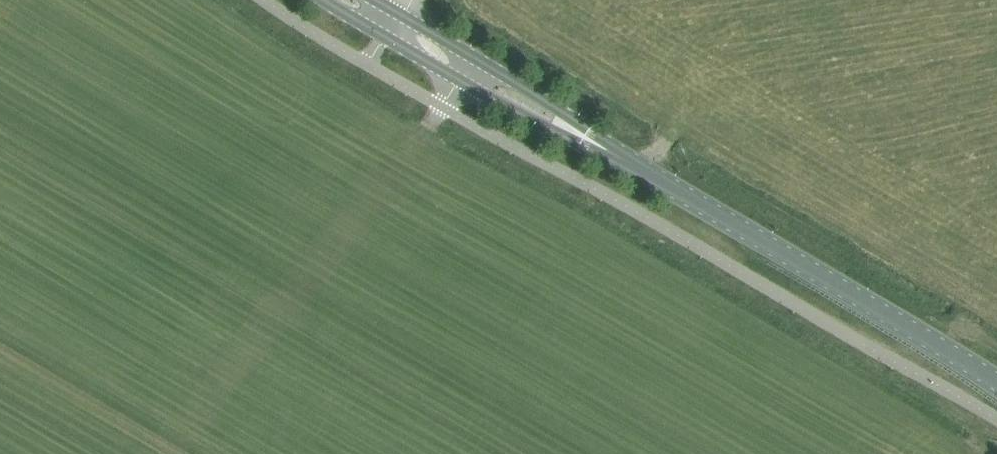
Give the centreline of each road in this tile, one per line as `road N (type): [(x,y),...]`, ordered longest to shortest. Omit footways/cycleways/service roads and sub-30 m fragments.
road 1 (secondary): [(325,0),(539,124),(686,195)]
road 2 (secondary): [(686,195),(377,0)]
road 3 (secondary): [(686,195),(996,381)]
road 4 (track): [(393,179),(165,453)]

